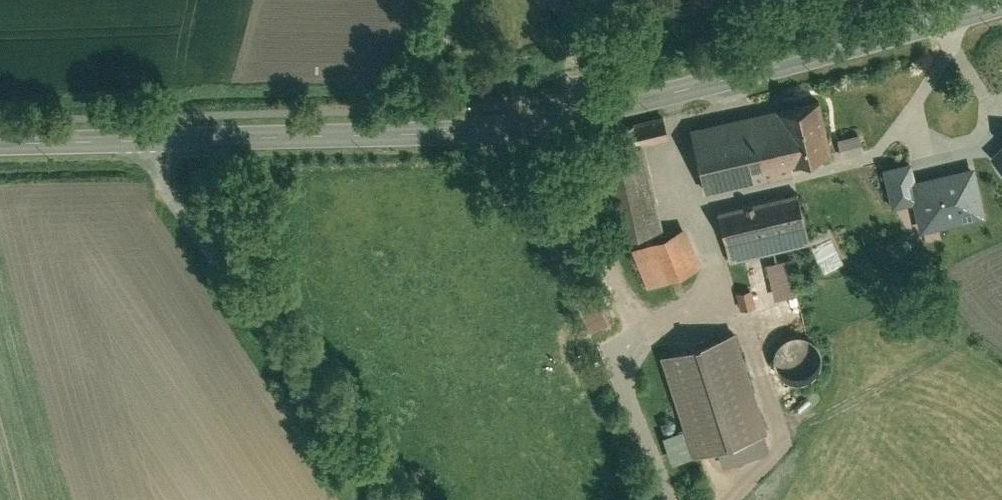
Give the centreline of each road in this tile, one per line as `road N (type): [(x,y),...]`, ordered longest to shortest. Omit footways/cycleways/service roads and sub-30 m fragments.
road 1 (tertiary): [(145,143),(447,133),(575,117),(1001,7)]
road 2 (unclassified): [(145,143),(381,499)]
road 3 (tertiary): [(0,144),(145,143)]

